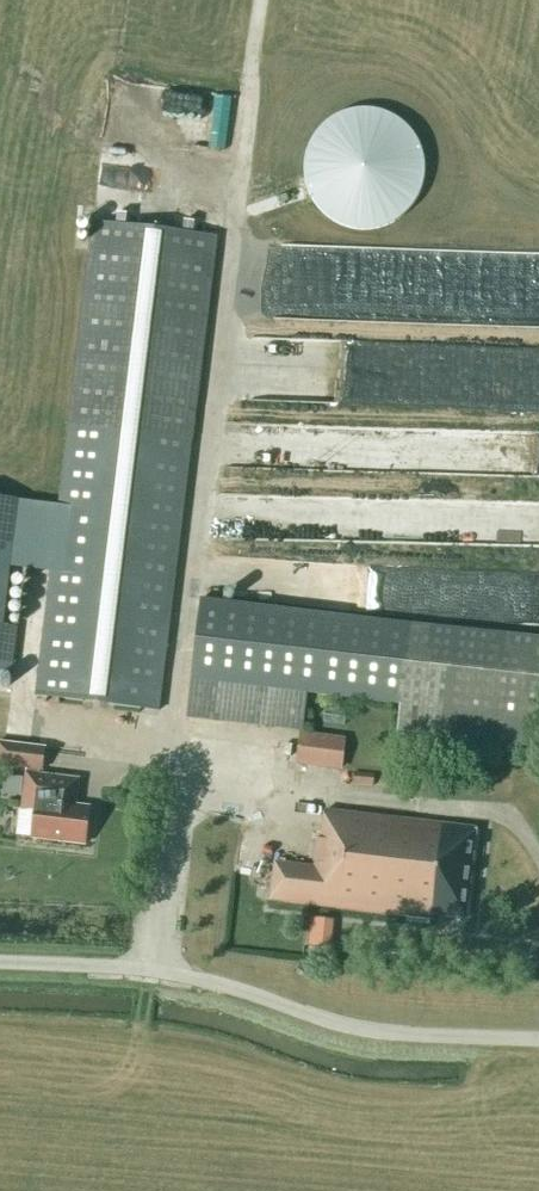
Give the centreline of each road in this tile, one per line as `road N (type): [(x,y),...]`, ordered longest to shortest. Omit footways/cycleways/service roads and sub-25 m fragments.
road 1 (unclassified): [(538,1038),(354,1027),(152,970),(0,962)]

